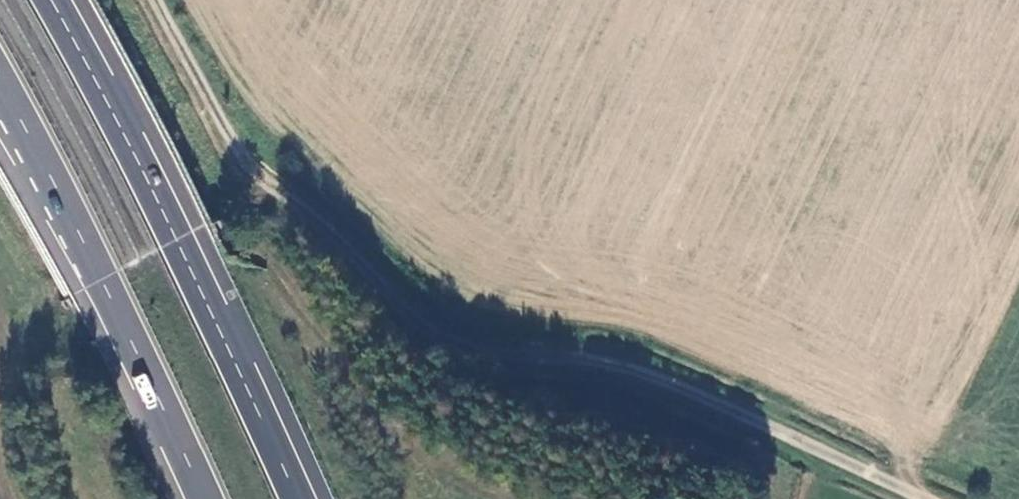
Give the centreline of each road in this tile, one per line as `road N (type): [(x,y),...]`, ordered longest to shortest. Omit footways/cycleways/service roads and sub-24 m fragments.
road 1 (track): [(156,0),(246,157),(333,251),(421,319),(480,343),(636,377)]
road 2 (trunk): [(299,498),(176,239),(47,0)]
road 3 (trunk): [(0,90),(207,498)]
road 4 (unclassified): [(636,377),(919,498)]

